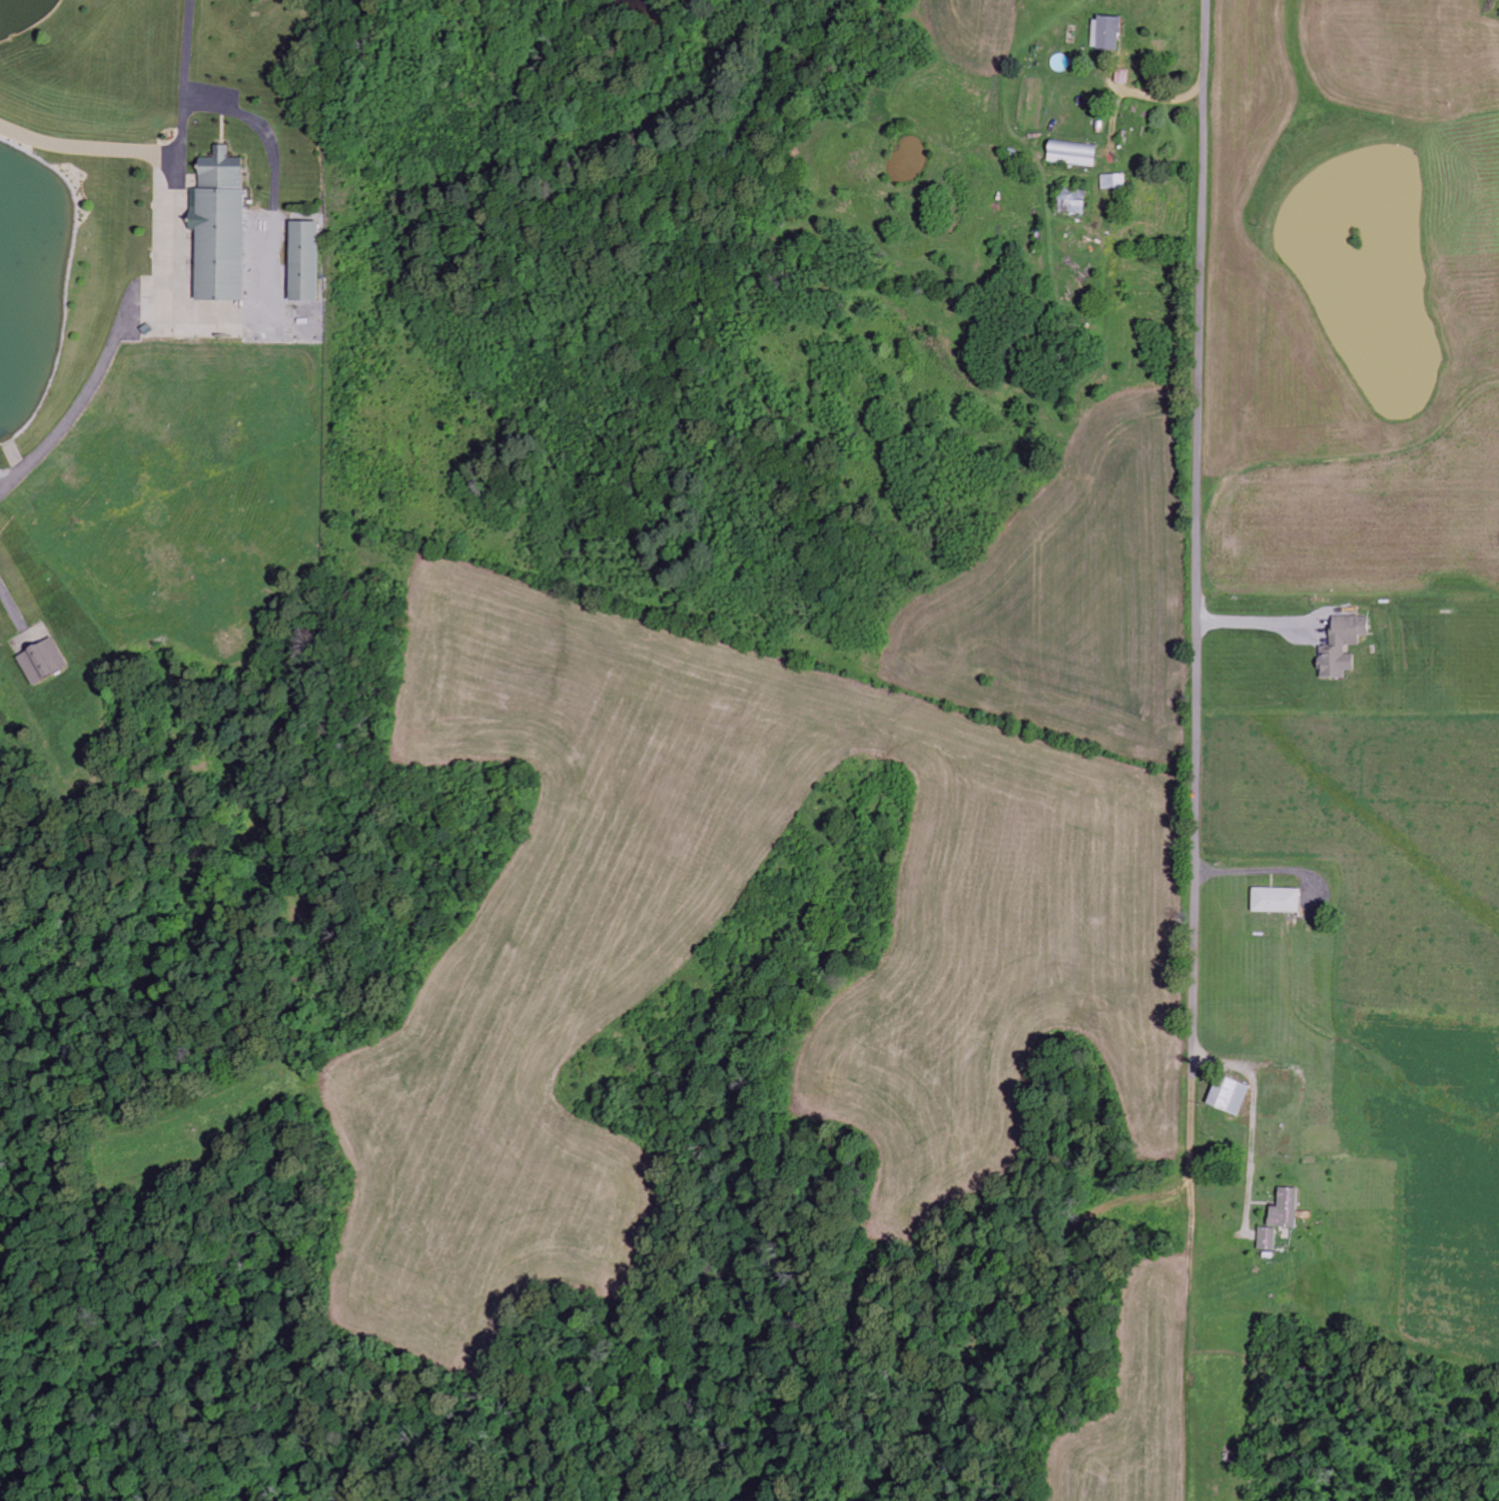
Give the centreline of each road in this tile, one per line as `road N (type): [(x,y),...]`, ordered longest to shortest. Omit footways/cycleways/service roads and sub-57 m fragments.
road 1 (residential): [(1193,1079),(1206,0)]

